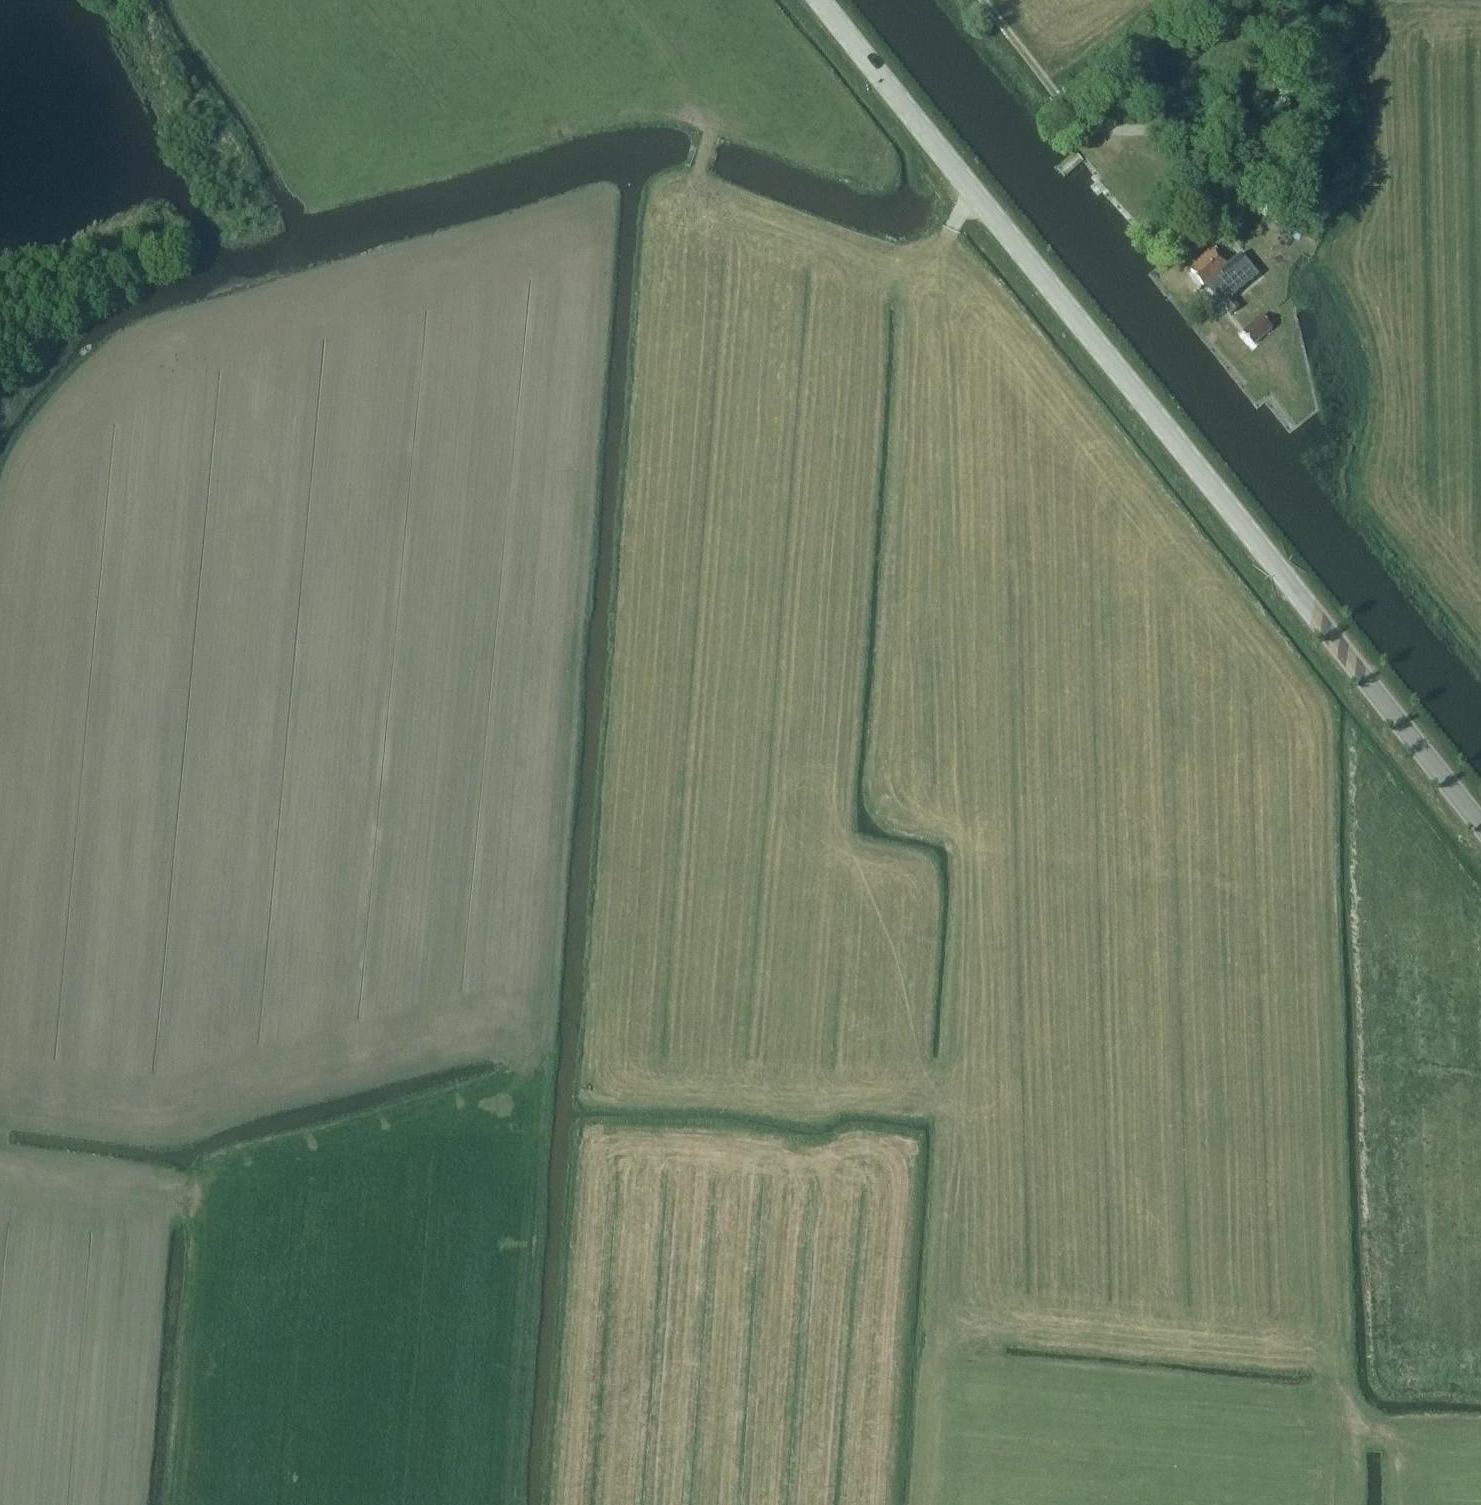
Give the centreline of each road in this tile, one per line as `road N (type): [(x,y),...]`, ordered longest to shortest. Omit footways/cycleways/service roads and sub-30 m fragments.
road 1 (secondary): [(1480,830),(820,0)]

